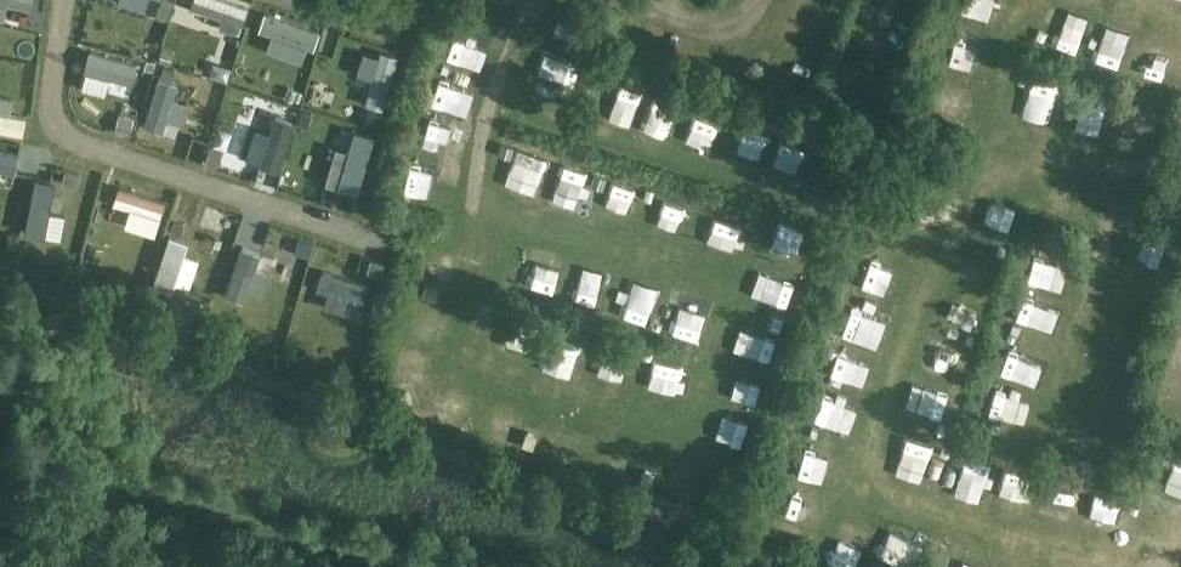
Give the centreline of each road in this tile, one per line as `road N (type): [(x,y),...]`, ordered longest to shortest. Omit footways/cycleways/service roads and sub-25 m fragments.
road 1 (track): [(1036,0),(1017,17),(998,98),(1028,173),(963,219),(929,269),(874,448),(878,487),(916,513),(1102,566)]
road 2 (track): [(476,213),(473,362),(690,432),(743,290)]
road 3 (track): [(494,99),(776,194),(743,290)]
road 4 (track): [(743,290),(476,213)]
road 5 (track): [(1101,170),(1115,239),(1059,409)]

